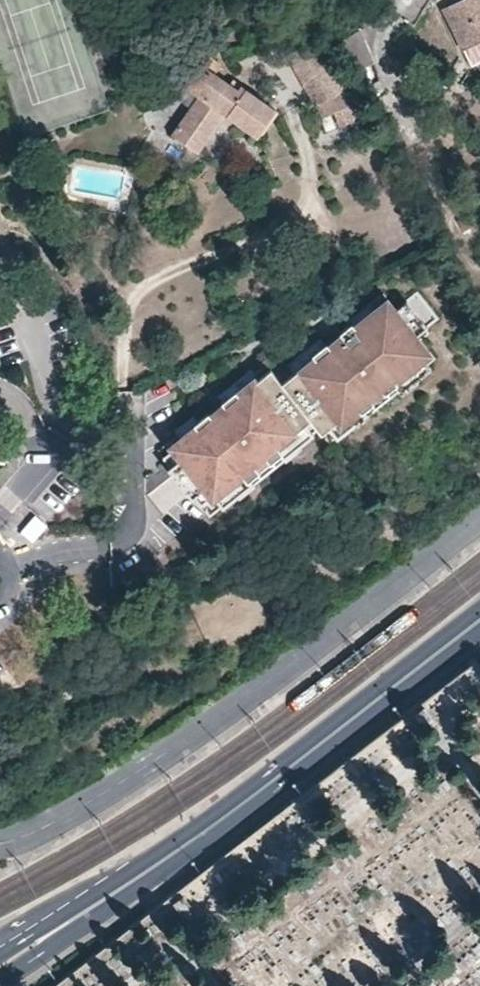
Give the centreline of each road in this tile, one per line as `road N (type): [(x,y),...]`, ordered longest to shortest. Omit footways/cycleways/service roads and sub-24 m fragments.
road 1 (residential): [(479,516),(249,695),(47,826),(0,843)]
road 2 (primary): [(479,623),(200,836),(72,921)]
road 3 (residential): [(125,394),(136,513),(126,535),(8,573)]

